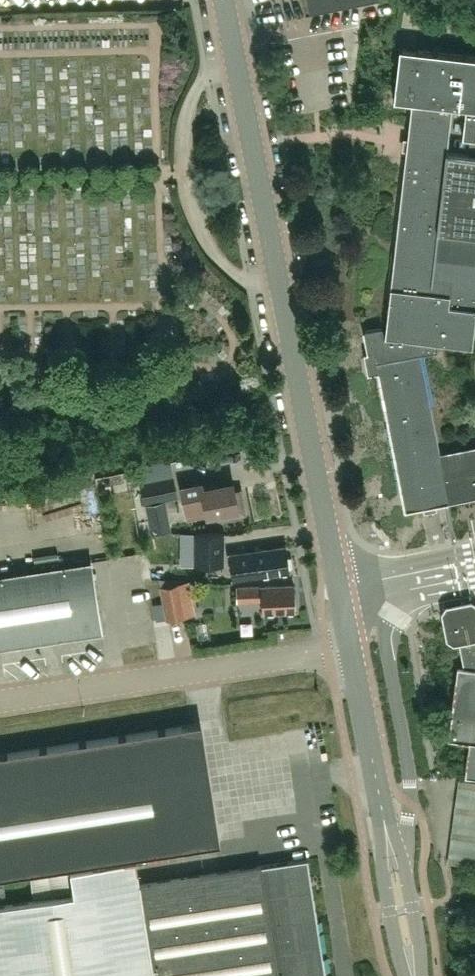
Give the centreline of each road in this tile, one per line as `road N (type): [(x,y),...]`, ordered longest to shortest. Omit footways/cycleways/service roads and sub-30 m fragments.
road 1 (tertiary): [(348,647),(223,0)]
road 2 (tertiary): [(413,975),(348,647)]
road 3 (unclassified): [(0,702),(329,651)]

